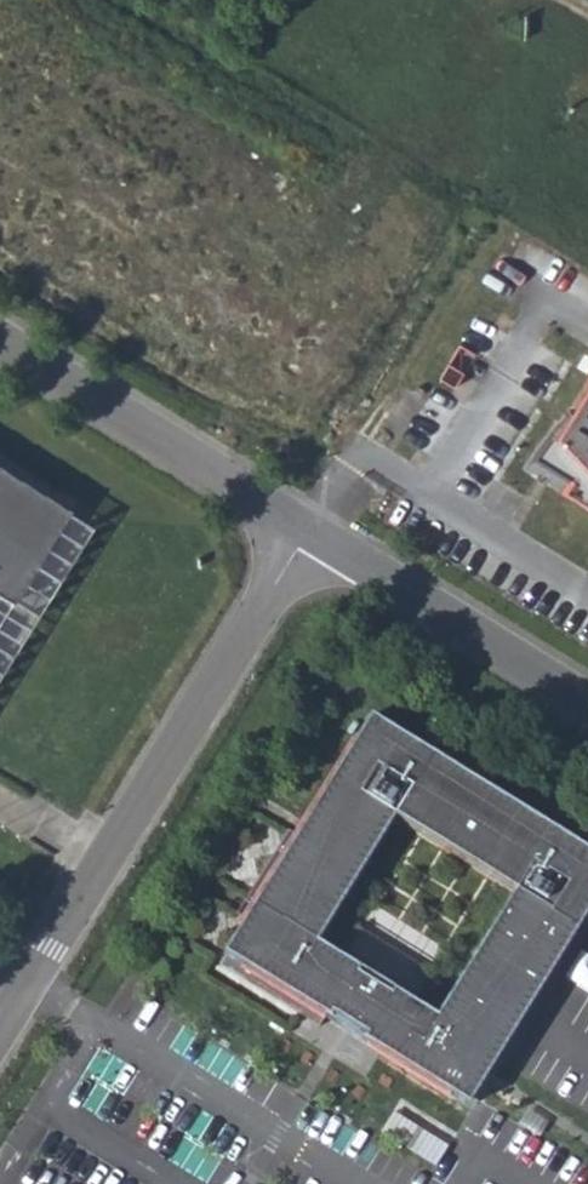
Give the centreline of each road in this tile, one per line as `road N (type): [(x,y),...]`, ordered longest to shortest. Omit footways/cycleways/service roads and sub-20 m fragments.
road 1 (unclassified): [(311,540),(0,1034)]
road 2 (unclassified): [(311,540),(0,343)]
road 3 (unclassified): [(587,711),(311,540)]

